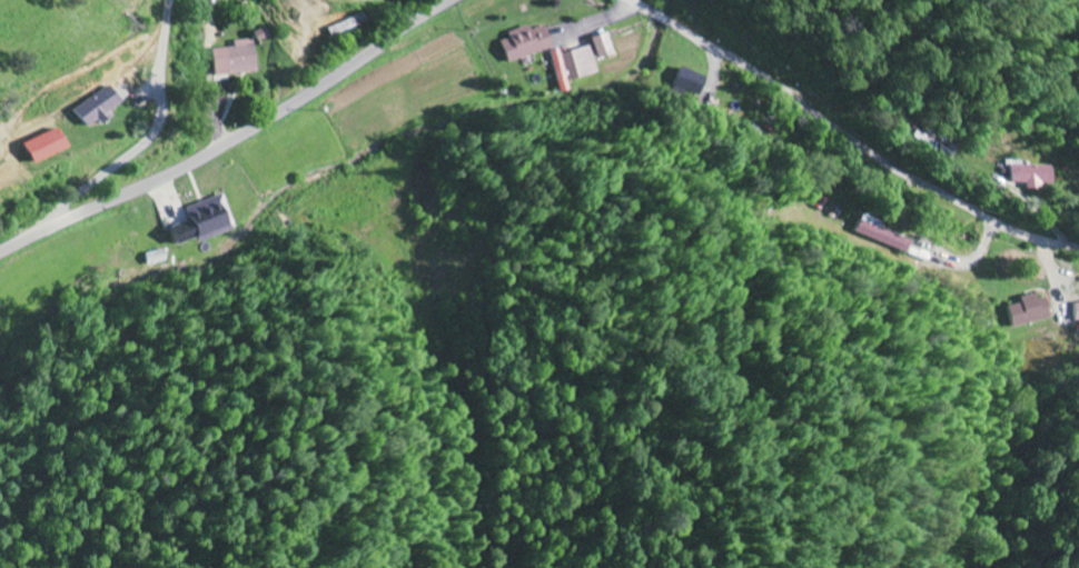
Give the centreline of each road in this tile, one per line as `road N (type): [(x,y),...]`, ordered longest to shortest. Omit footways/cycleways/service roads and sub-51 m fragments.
road 1 (residential): [(0,256),(230,145),(459,0)]
road 2 (residential): [(37,237),(152,129),(170,0)]

